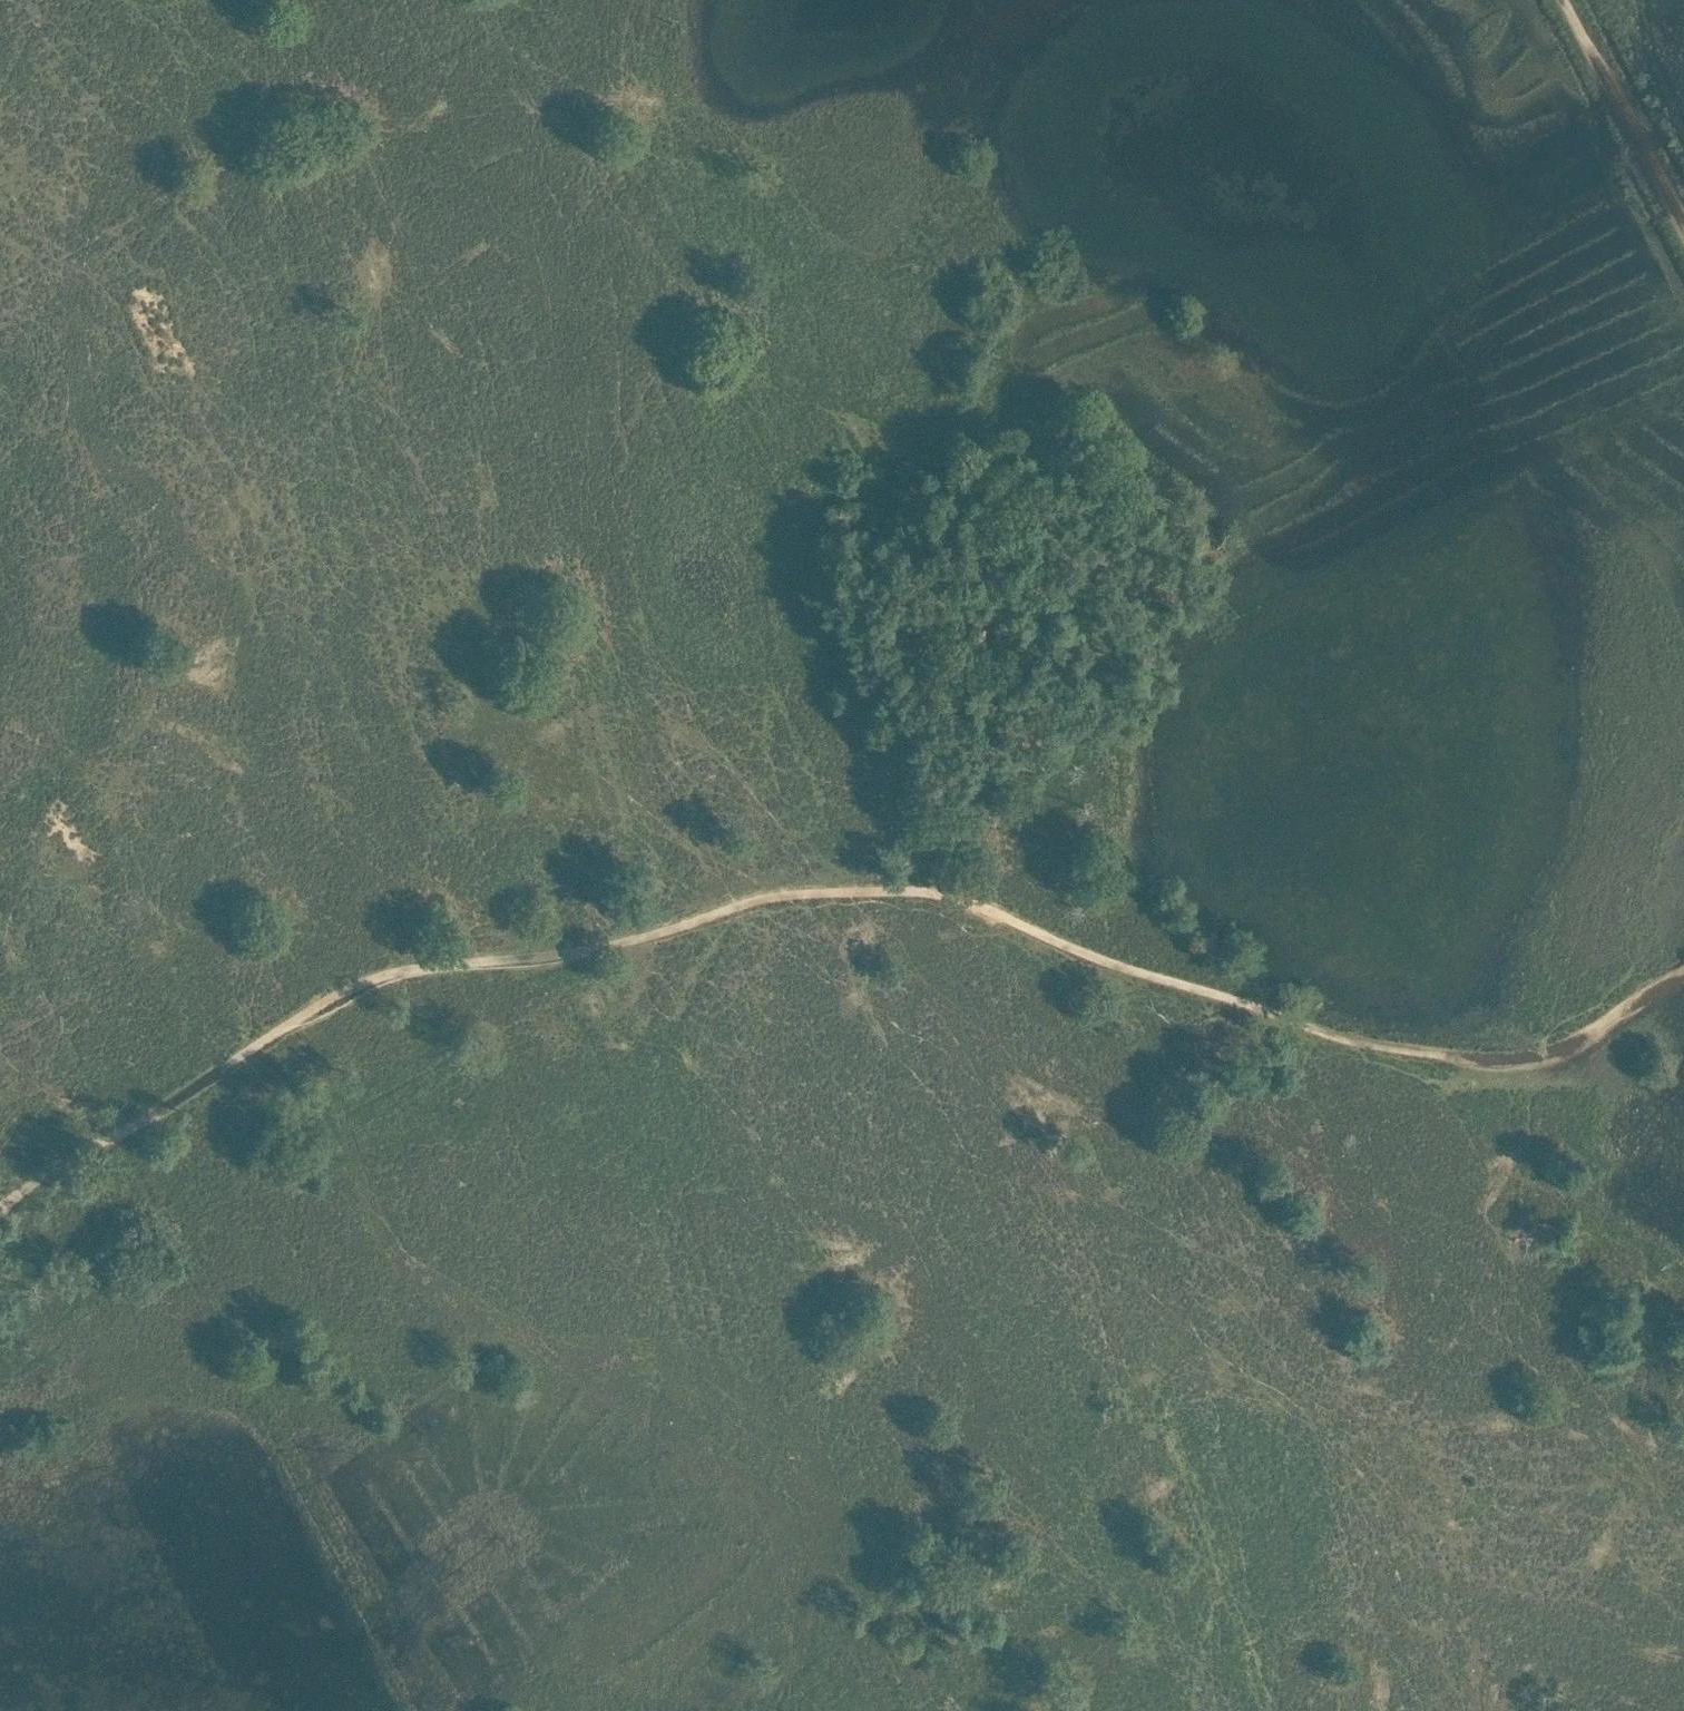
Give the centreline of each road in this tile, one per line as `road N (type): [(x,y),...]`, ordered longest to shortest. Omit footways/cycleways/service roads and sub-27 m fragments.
road 1 (track): [(1563,0),(1683,233)]

